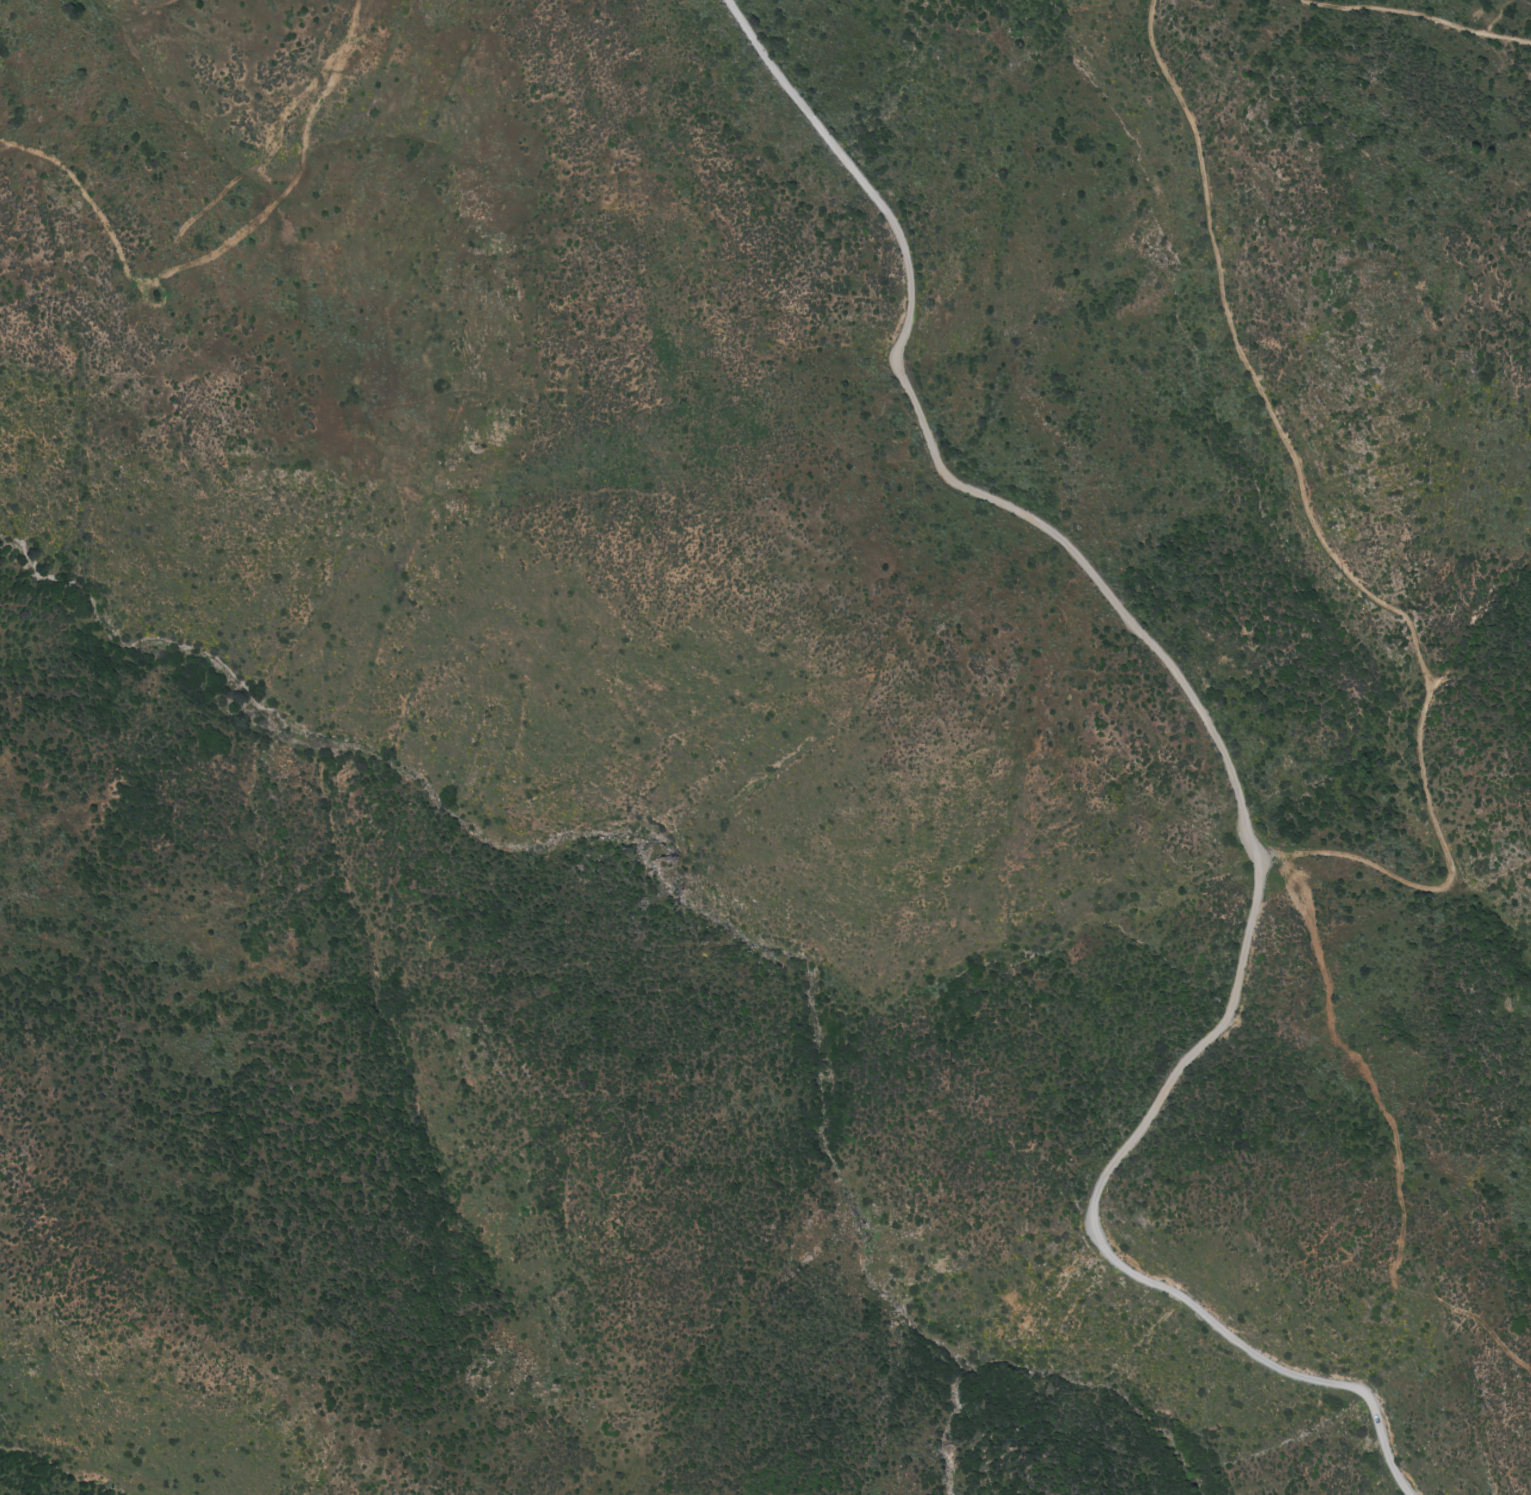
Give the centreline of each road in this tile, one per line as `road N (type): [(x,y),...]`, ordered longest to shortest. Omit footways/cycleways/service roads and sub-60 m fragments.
road 1 (track): [(1164,0),(1162,45),(1203,129),(1257,372),(1280,407),(1341,560),(1430,646),(1445,717),(1435,741),(1439,792),(1467,878),(1465,896),(1441,897),(1357,863),(1266,866)]
road 2 (track): [(1291,864),(1344,990),(1349,1056),(1374,1082),(1405,1147),(1412,1236),(1396,1271),(1401,1294),(1414,1304),(1436,1299),(1500,1335),(1530,1370)]
road 3 (track): [(0,145),(33,152),(82,189),(140,288),(193,272),(299,219),(317,185),(323,140),(372,0)]
road 4 (track): [(1530,45),(1423,19),(1340,18),(1291,0)]

